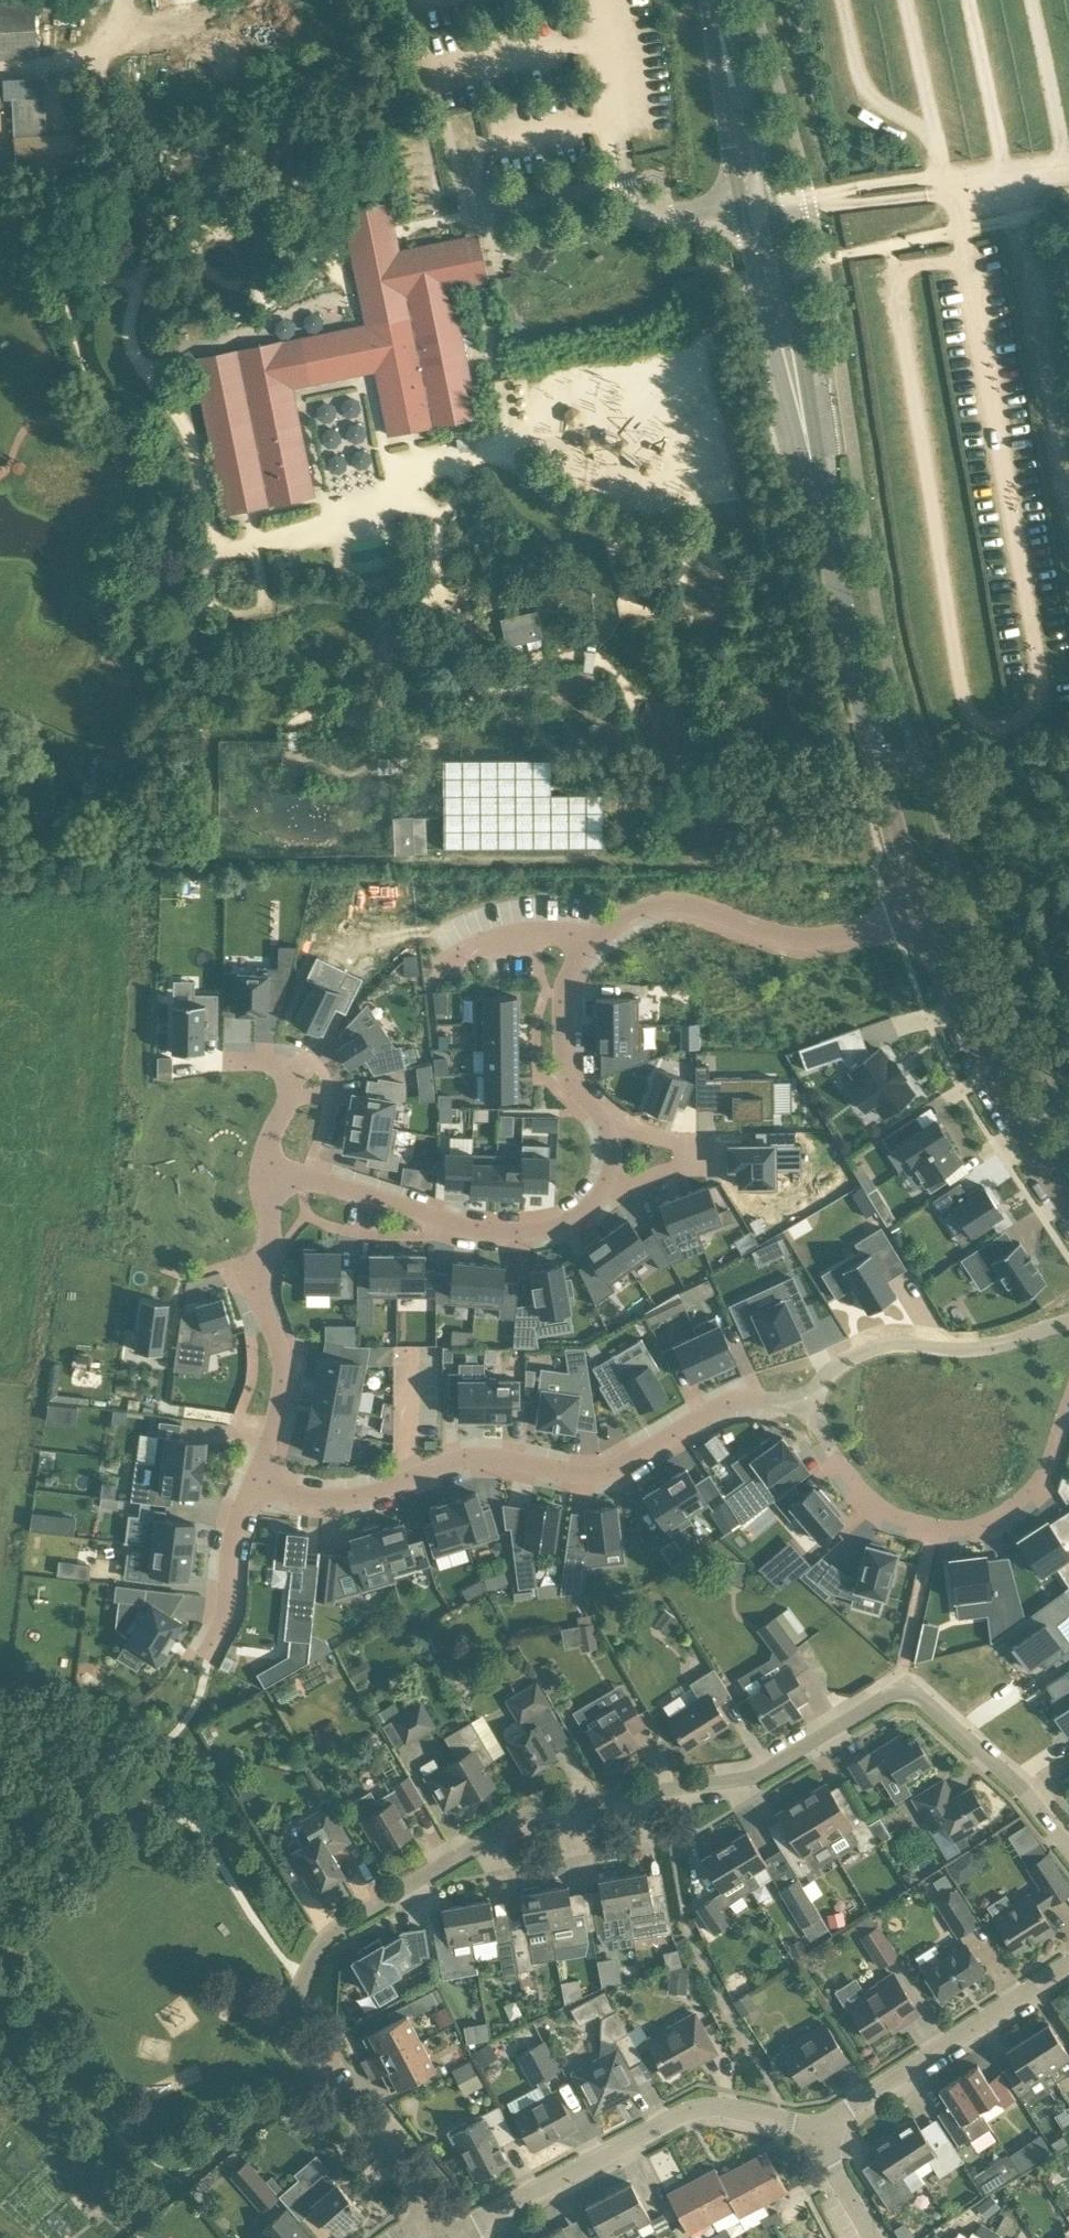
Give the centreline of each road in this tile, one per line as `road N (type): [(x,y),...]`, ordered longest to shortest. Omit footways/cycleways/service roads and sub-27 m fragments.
road 1 (residential): [(1068,1849),(1022,1788),(904,1685),(753,1778),(543,1807),(342,1920),(319,1943),(295,1996),(292,2029),(298,2051),(413,2186),(427,2223)]
road 2 (residential): [(805,1401),(744,1404),(686,1426),(610,1472),(582,1476),(471,1452),(341,1496),(258,1484)]
road 3 (tertiary): [(709,0),(742,211),(817,493)]
road 4 (tertiary): [(817,493),(799,327),(721,0)]
road 5 (tertiary): [(916,906),(877,778),(817,493)]
road 6 (residential): [(458,2236),(698,2108),(826,2129)]
road 7 (residential): [(805,1401),(864,1497),(890,1518),(933,1528),(967,1528),(1012,1508),(1043,1481),(1068,1410)]
road 8 (residential): [(595,1199),(578,1217),(537,1231),(487,1233),(316,1180),(265,1179)]
road 9 (residential): [(916,906),(824,940),(787,937),(698,904),(663,904),(599,938)]
road 10 (tertiary): [(1068,1205),(982,1062),(916,906)]
road 11 (residential): [(258,1484),(279,1406),(282,1357),(256,1282),(268,1249),(265,1179)]
road 12 (residential): [(826,2129),(1068,1967)]
road 13 (residential): [(1068,1322),(976,1347),(863,1347),(805,1401)]
road 14 (residential): [(595,1199),(703,1153),(602,1122)]
road 15 (residential): [(599,938),(573,969),(560,1006),(574,1085),(602,1122)]
road 16 (residential): [(206,1654),(226,1614),(227,1557),(258,1484)]
road 17 (residential): [(265,1179),(291,1081),(281,1066),(224,1059)]
road 18 (residential): [(438,964),(516,937),(599,938)]
road 19 (residential): [(876,2237),(835,2171),(826,2129)]

